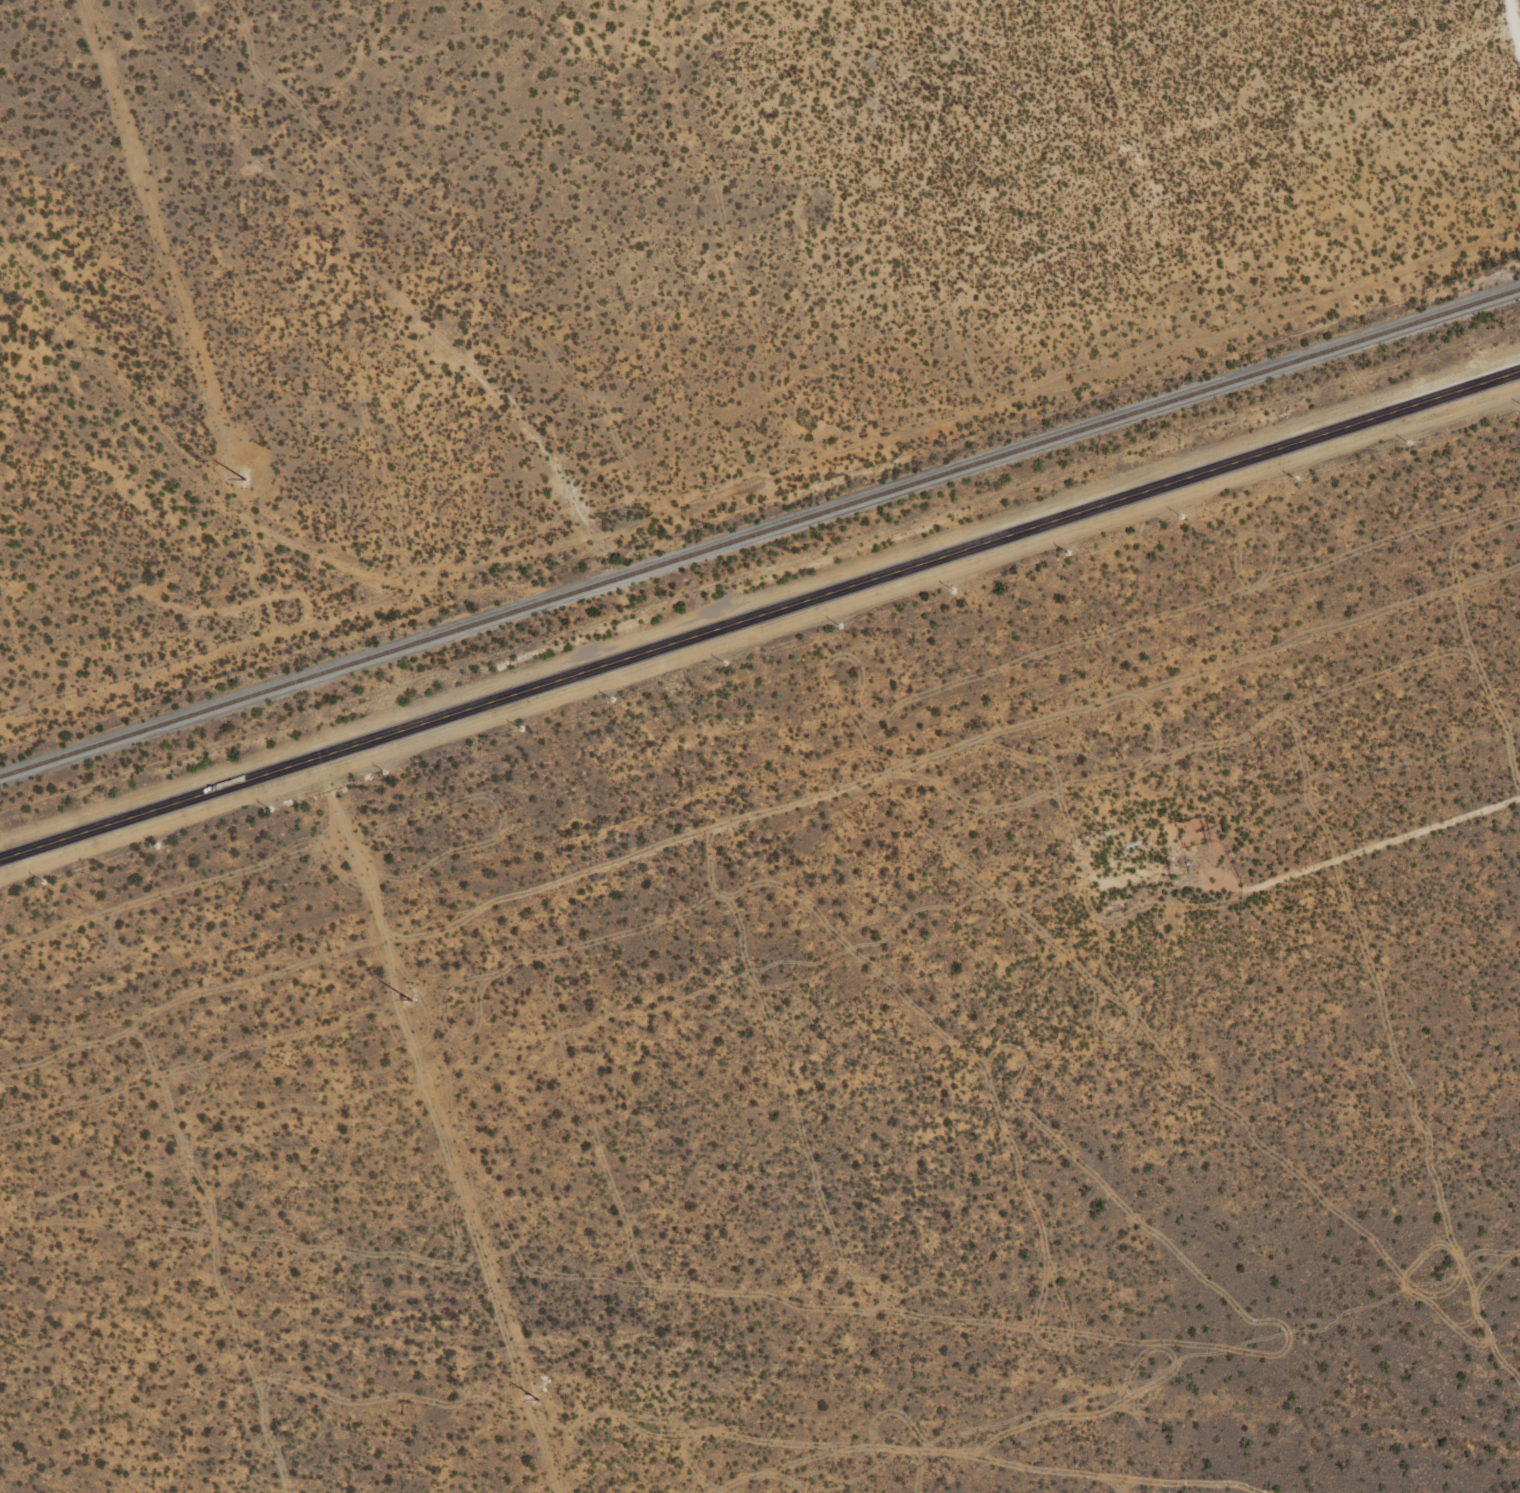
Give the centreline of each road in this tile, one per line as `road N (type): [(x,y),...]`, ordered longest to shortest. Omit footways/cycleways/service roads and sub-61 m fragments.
road 1 (tertiary): [(0,861),(1519,373)]

